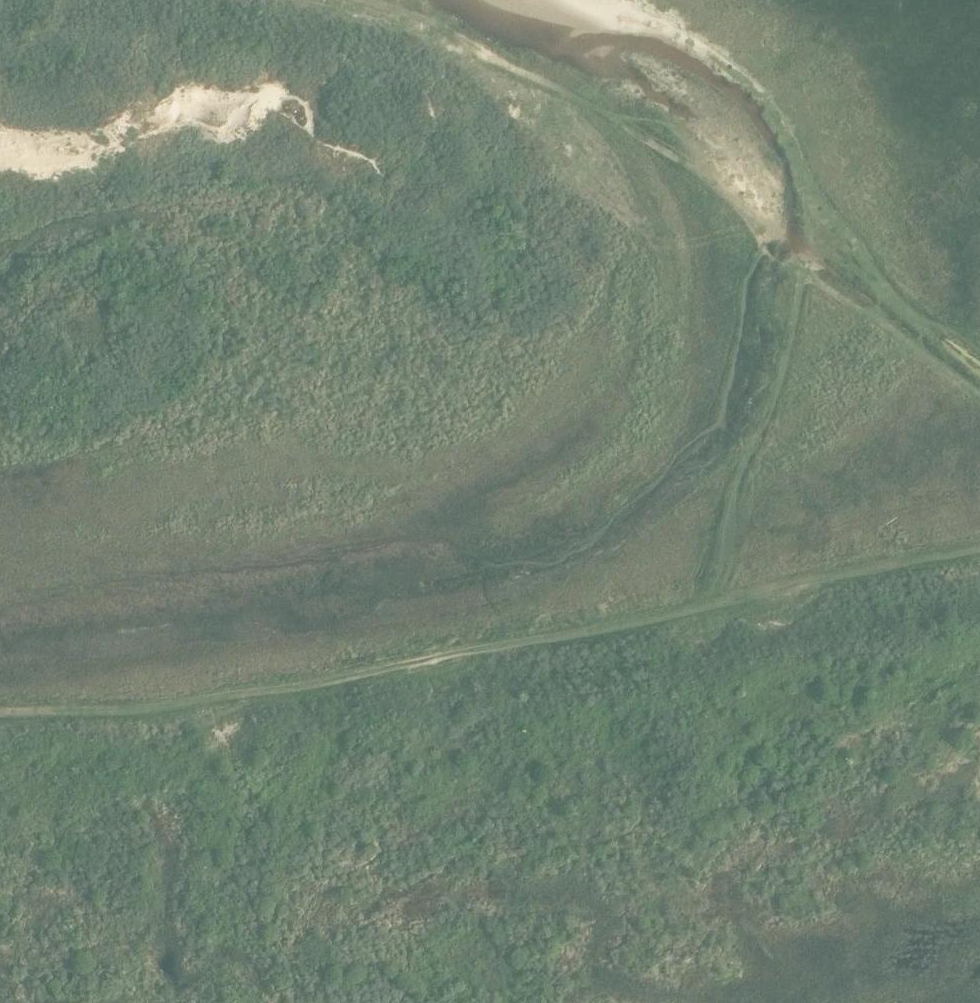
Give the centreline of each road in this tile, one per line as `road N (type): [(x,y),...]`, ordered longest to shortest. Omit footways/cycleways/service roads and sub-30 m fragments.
road 1 (track): [(0,712),(287,690),(367,665),(602,625),(979,542)]
road 2 (track): [(979,382),(752,216),(568,99),(377,0)]

